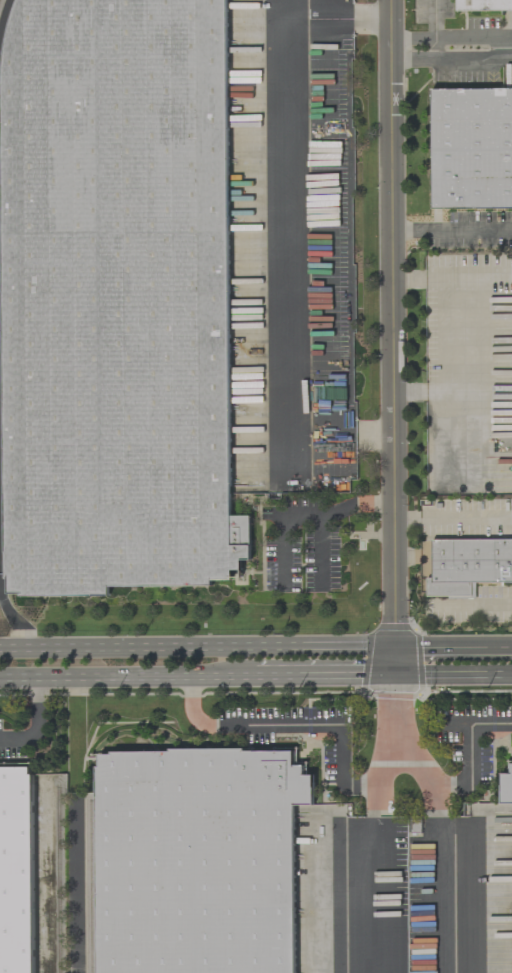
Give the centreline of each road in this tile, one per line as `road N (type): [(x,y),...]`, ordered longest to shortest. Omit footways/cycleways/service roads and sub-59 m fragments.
road 1 (residential): [(392,0),(399,681)]
road 2 (primary): [(398,649),(0,650)]
road 3 (primary): [(0,682),(255,682)]
road 4 (primary): [(255,682),(399,681)]

